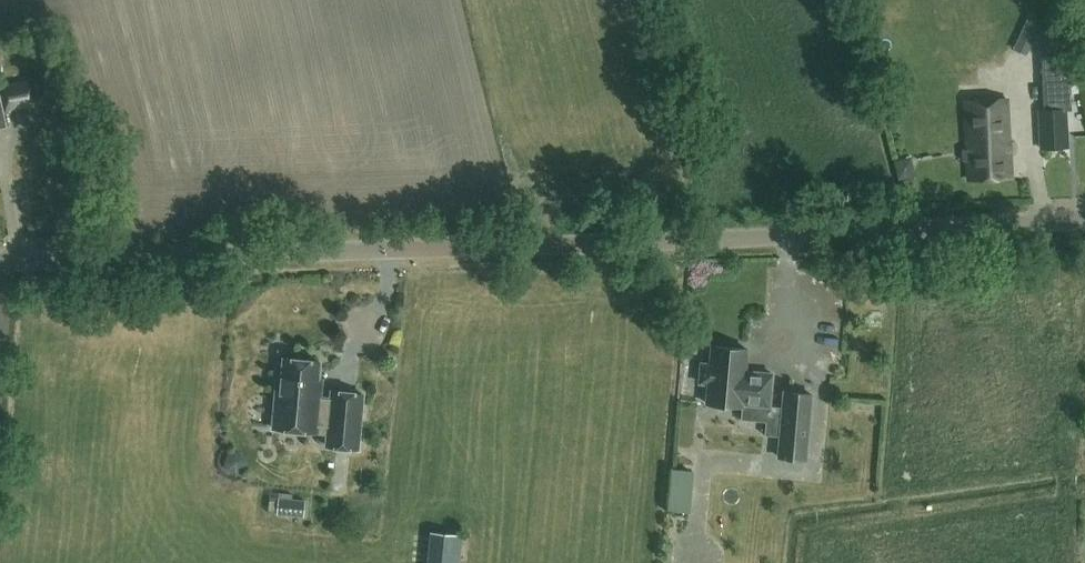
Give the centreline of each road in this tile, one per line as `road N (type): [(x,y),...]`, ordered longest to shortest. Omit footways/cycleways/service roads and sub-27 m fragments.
road 1 (unclassified): [(0,257),(1084,217)]

